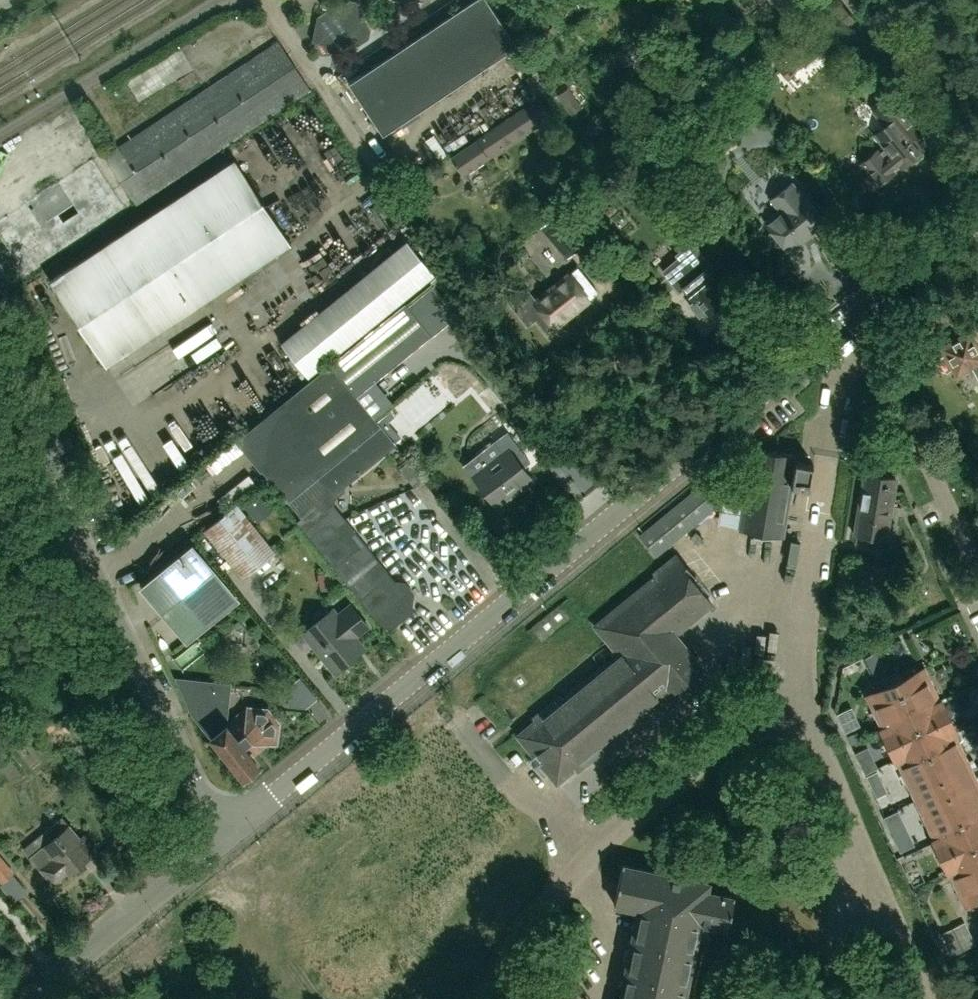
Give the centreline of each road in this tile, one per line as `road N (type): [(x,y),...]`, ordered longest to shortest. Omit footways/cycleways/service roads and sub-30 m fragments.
road 1 (residential): [(226,834),(860,319)]
road 2 (residential): [(226,834),(76,533),(0,351)]
road 3 (residential): [(0,135),(207,8),(237,2),(267,11),(285,31),(385,184)]
road 4 (residential): [(977,582),(860,319)]
road 5 (residential): [(25,998),(226,834)]
road 6 (track): [(977,157),(847,0)]
road 7 (residential): [(860,319),(977,218)]

